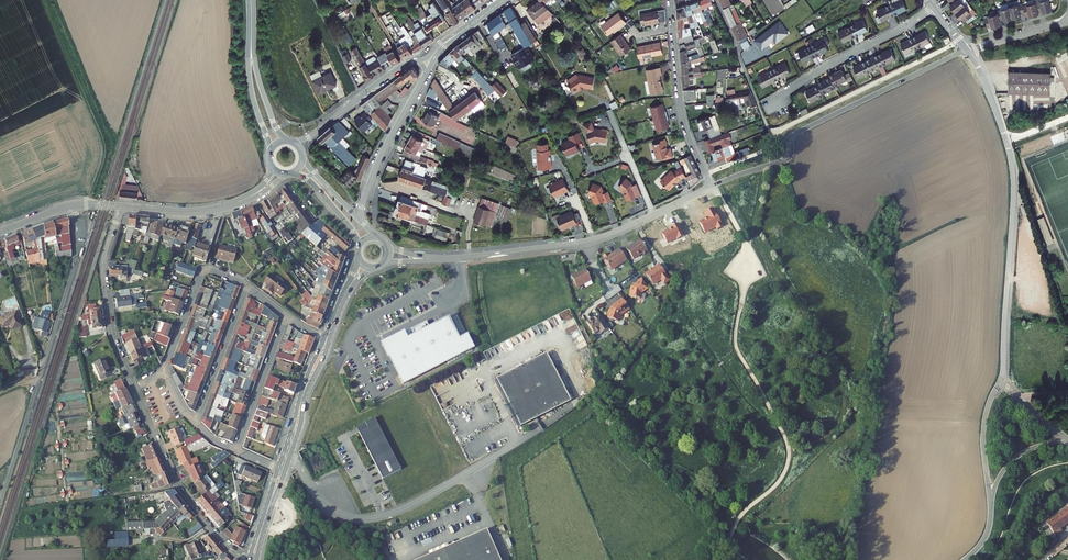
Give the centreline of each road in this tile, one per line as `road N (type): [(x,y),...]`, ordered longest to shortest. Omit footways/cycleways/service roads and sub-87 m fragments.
road 1 (residential): [(1002,379),(1013,168),(966,50)]
road 2 (unclassified): [(288,450),(318,505),(329,516),(355,521),(415,503),(541,428)]
road 3 (residential): [(0,502),(75,263),(72,207)]
road 4 (residential): [(134,388),(176,485),(244,559)]
road 5 (residential): [(769,104),(933,7)]
road 6 (residential): [(120,207),(103,266),(112,333),(134,388)]
road 7 (residential): [(673,29),(683,122),(713,186)]
road 8 (secondary): [(365,225),(362,208),(373,172),(423,80)]
road 9 (residential): [(247,286),(202,272),(164,370)]
road 10 (residential): [(445,260),(594,241)]
road 11 (secondary): [(416,61),(291,142)]
road 12 (residential): [(247,286),(195,424)]
road 13 (residential): [(286,317),(236,451)]
road 14 (tertiary): [(252,21),(251,88),(270,152)]
road 15 (tertiary): [(288,141),(259,81),(252,21)]
road 16 (residential): [(991,502),(984,424),(1002,379)]

